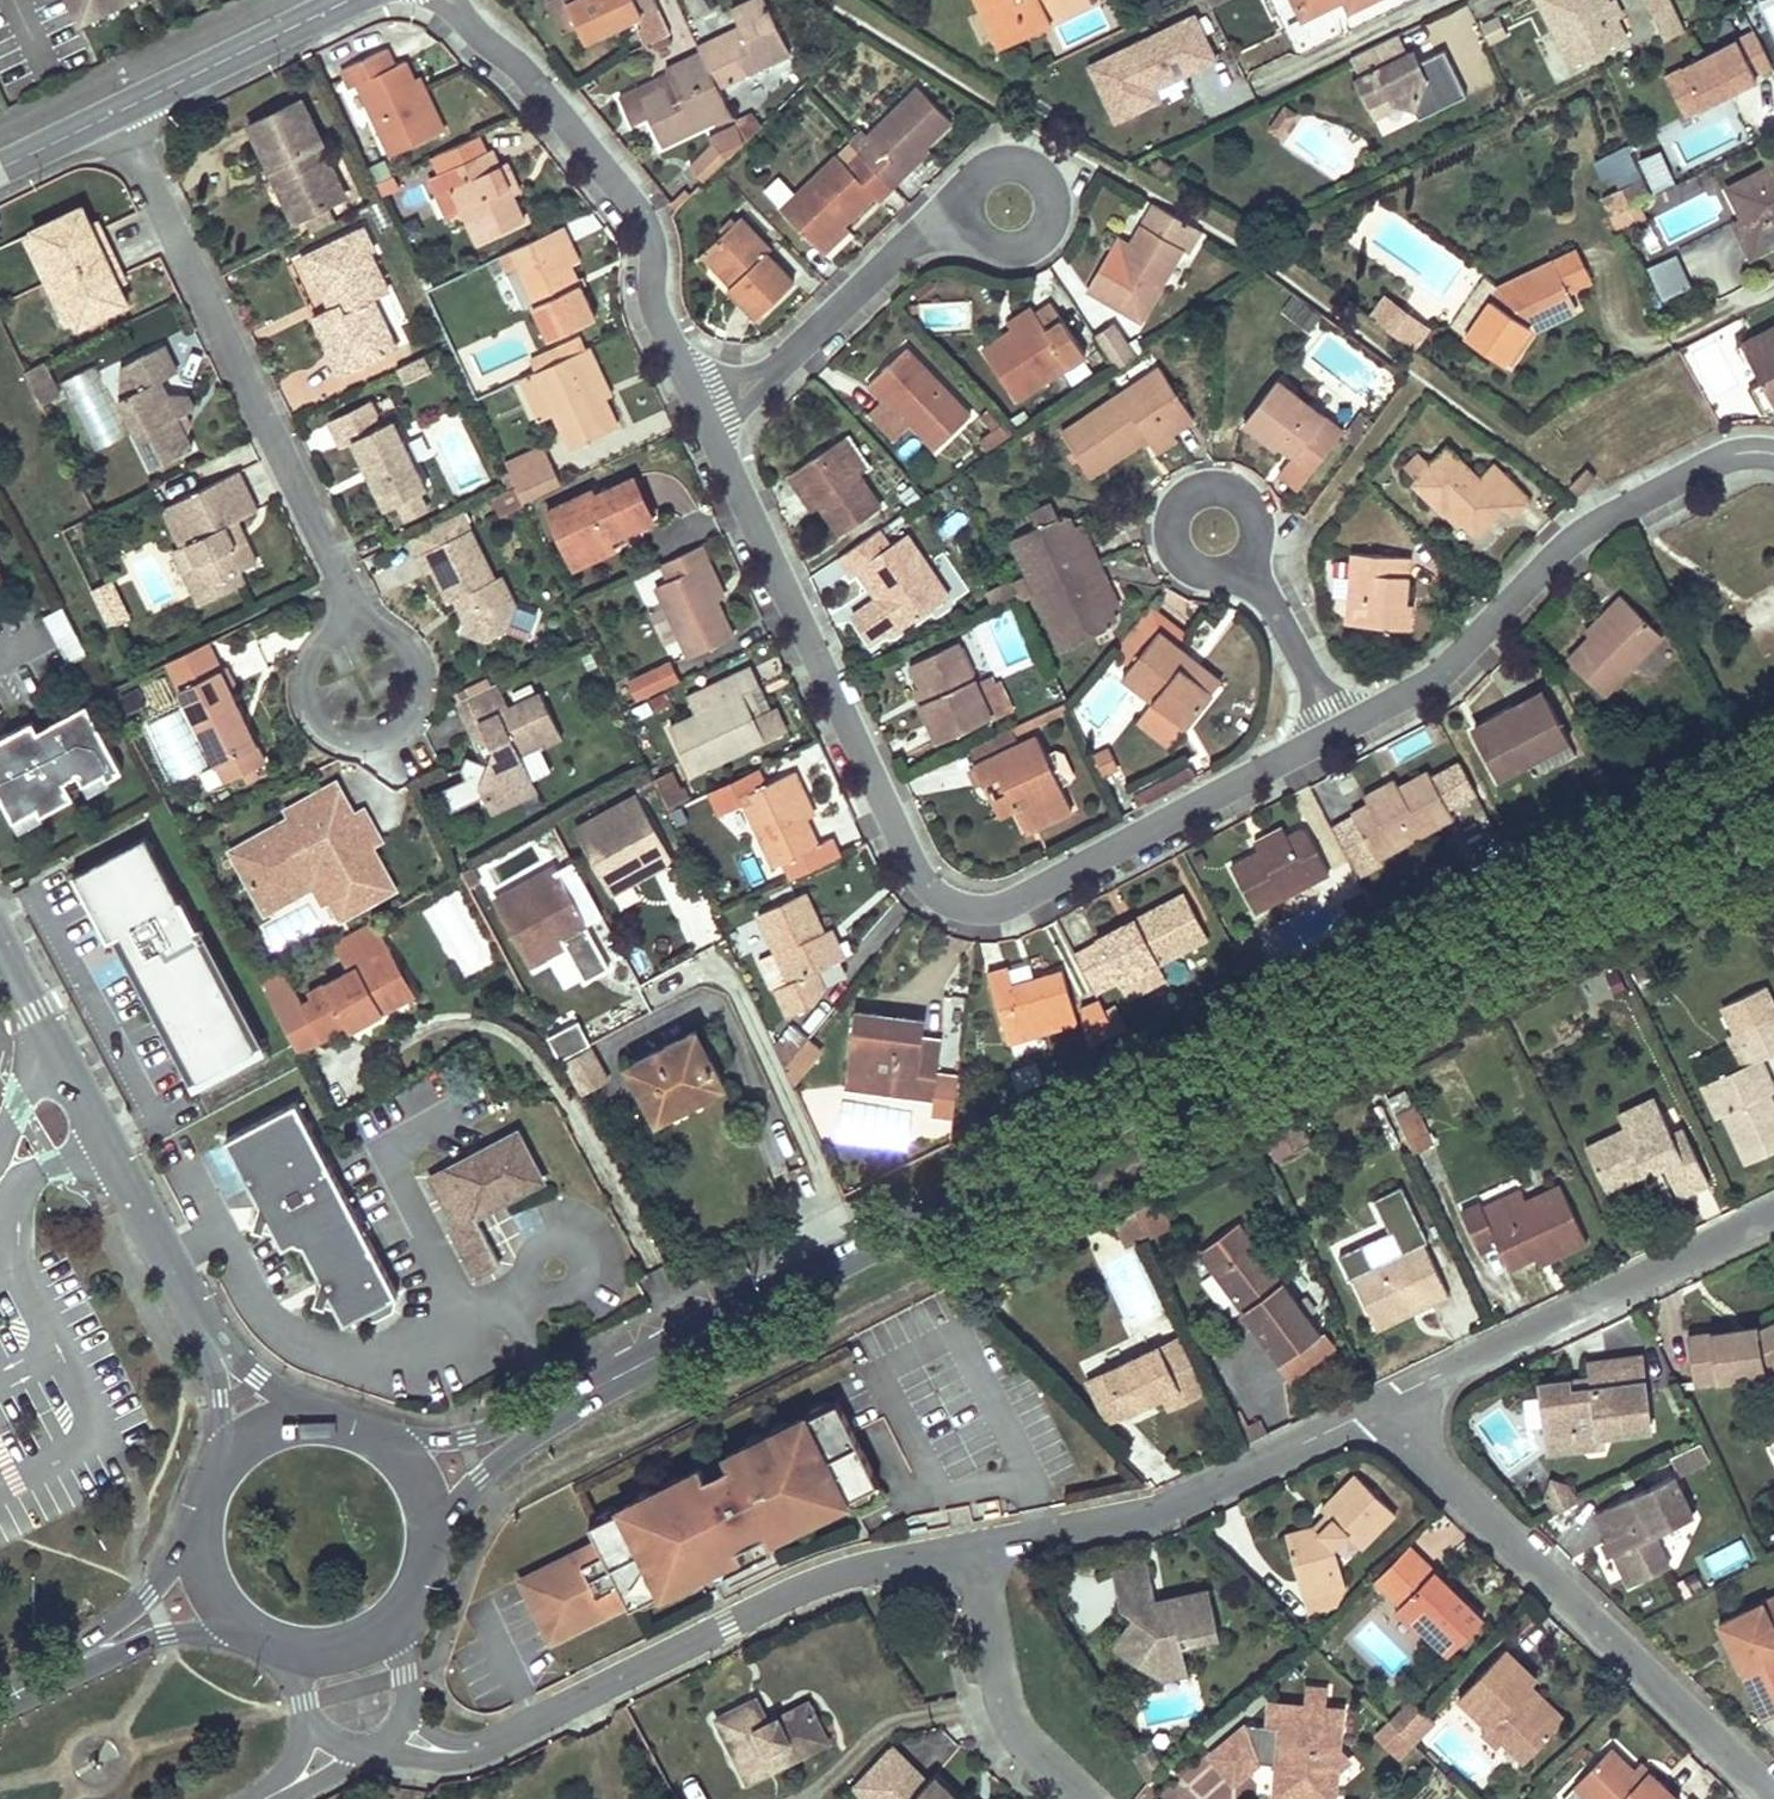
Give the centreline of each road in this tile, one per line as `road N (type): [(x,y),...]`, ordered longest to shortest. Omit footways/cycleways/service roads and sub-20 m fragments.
road 1 (primary): [(586,1395),(1773,771)]
road 2 (residential): [(1338,734),(1009,906),(948,903),(914,867),(701,410)]
road 3 (residential): [(113,111),(339,575),(356,631)]
road 4 (residential): [(1369,1411),(1772,1798)]
road 5 (residential): [(1773,455),(1735,455),(1593,526),(1450,668),(1338,734)]
road 6 (residential): [(975,1548),(823,1580),(490,1744)]
road 7 (residential): [(701,410),(657,316),(652,246),(637,209),(536,85),(446,0)]
road 8 (residential): [(1773,1214),(1369,1411)]
road 9 (residential): [(209,1334),(0,942)]
road 10 (residential): [(1369,1411),(1153,1513),(975,1548)]
road 11 (residential): [(356,631),(396,640),(419,673),(415,714),(385,741),(344,742),(321,726),(307,702),(312,662),(342,634)]
road 12 (residential): [(701,410),(776,367),(915,239),(967,211)]
road 13 (residential): [(975,1548),(1005,1706),(1029,1744),(1087,1798)]
road 14 (primary): [(0,1705),(170,1633),(249,1632)]
road 15 (residential): [(341,0),(113,111)]
road 16 (residential): [(967,211),(976,179),(1006,163),(1038,173),(1053,199),(1048,228),(1024,247),(994,247),(971,226)]
road 17 (primary): [(196,1541),(148,1593),(0,1696)]
road 18 (residential): [(1236,569),(1250,557),(1257,524),(1240,497),(1208,489),(1180,506),(1172,538),(1189,566),(1220,574)]
road 19 (primary): [(431,1533),(482,1478),(586,1395)]
road 20 (primary): [(586,1395),(466,1437),(389,1445)]
road 21 (residential): [(1338,734),(1275,609),(1236,569)]
road 22 (residential): [(278,1646),(318,1733),(372,1750)]
road 23 (primary): [(278,1646),(353,1644),(403,1610)]
road 24 (residential): [(209,1334),(221,1463)]
road 25 (residential): [(306,1418),(209,1334)]
road 26 (residential): [(113,111),(0,170)]
road 27 (residential): [(372,1750),(443,1759),(490,1744)]

